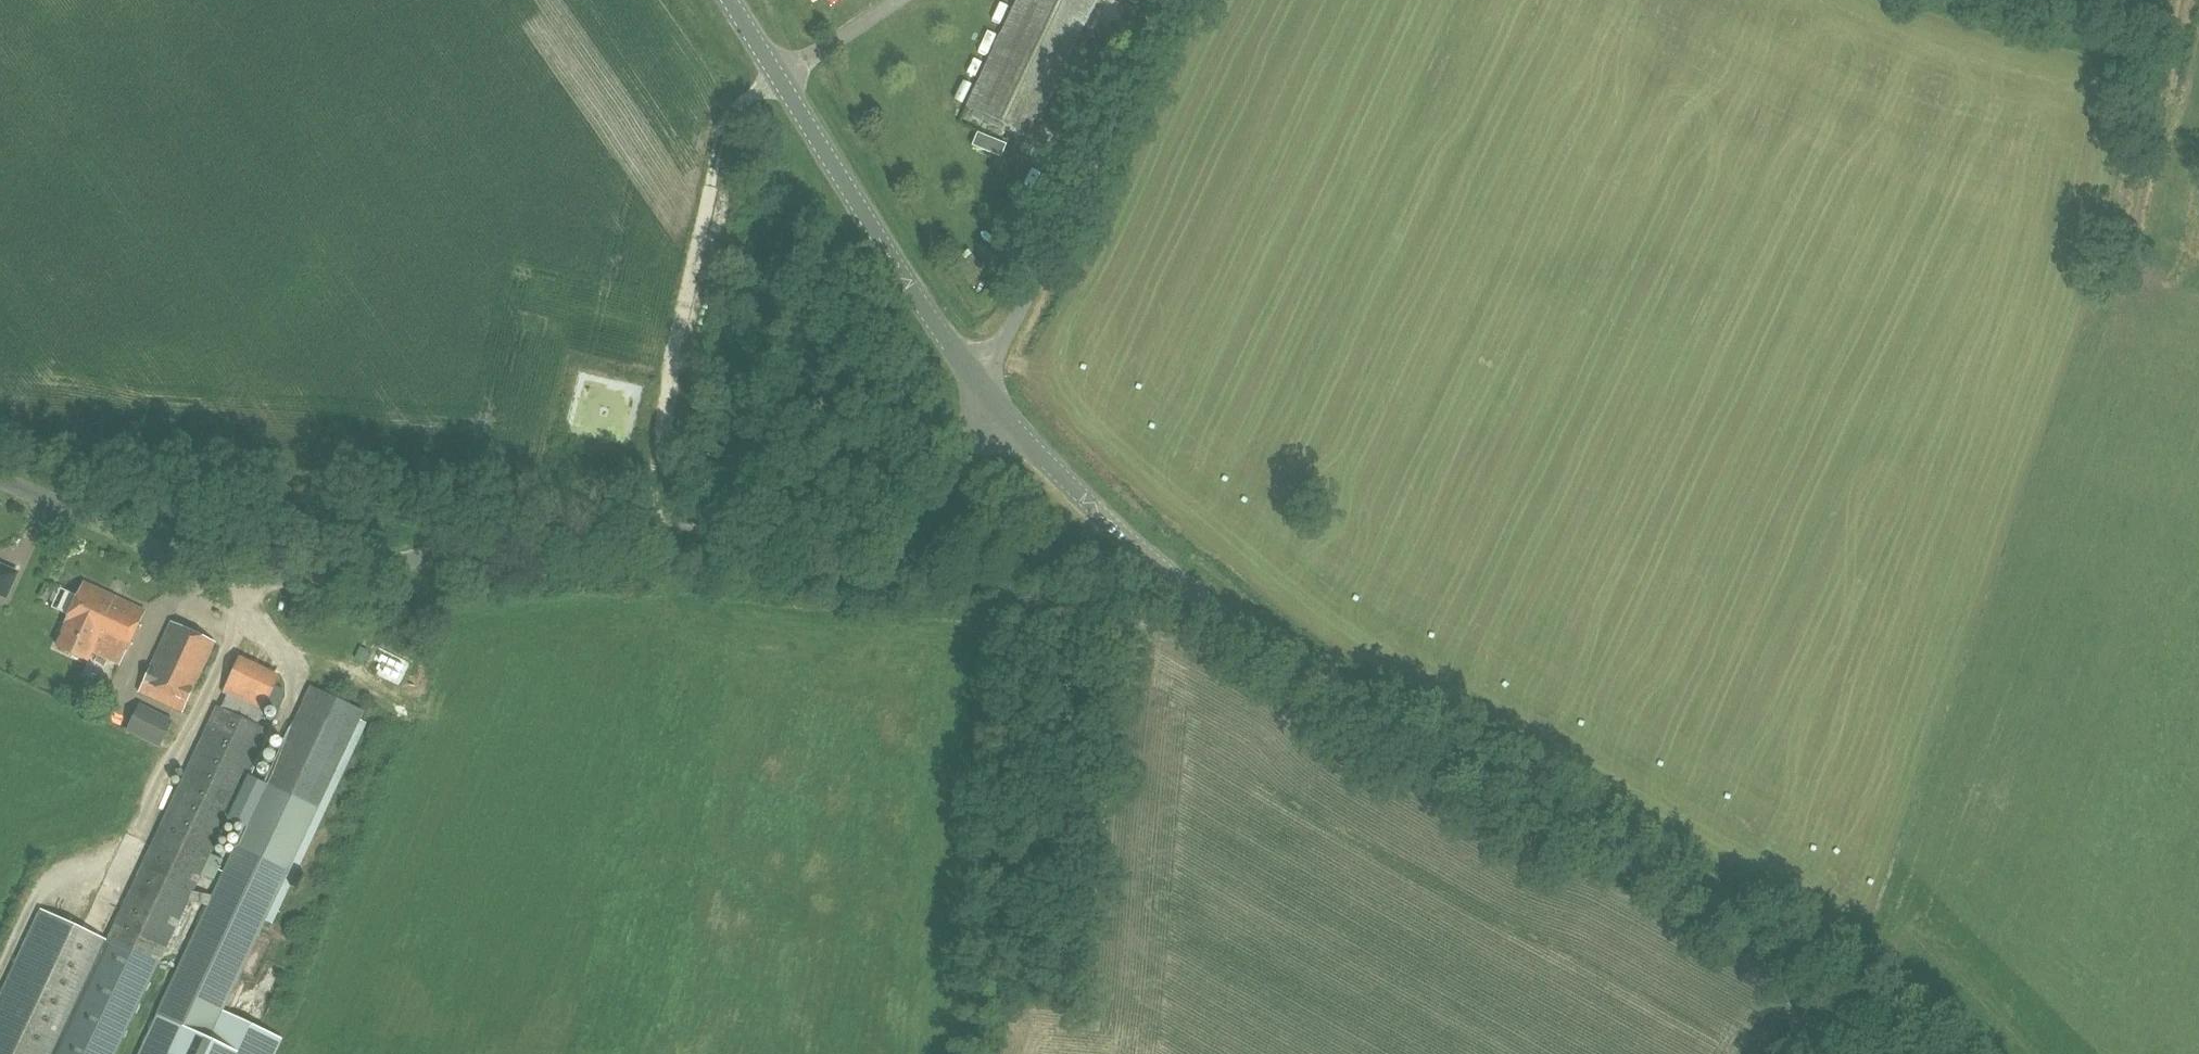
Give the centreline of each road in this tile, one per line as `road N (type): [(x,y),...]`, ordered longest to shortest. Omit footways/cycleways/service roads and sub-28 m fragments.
road 1 (tertiary): [(1932,1053),(1859,989),(1226,620),(1155,565),(984,389)]
road 2 (unclassified): [(984,389),(971,439),(942,493),(914,530),(895,537),(588,532),(267,576),(173,554),(0,477)]
road 3 (tertiary): [(984,389),(733,0)]
road 4 (unclassified): [(984,389),(1170,0)]

